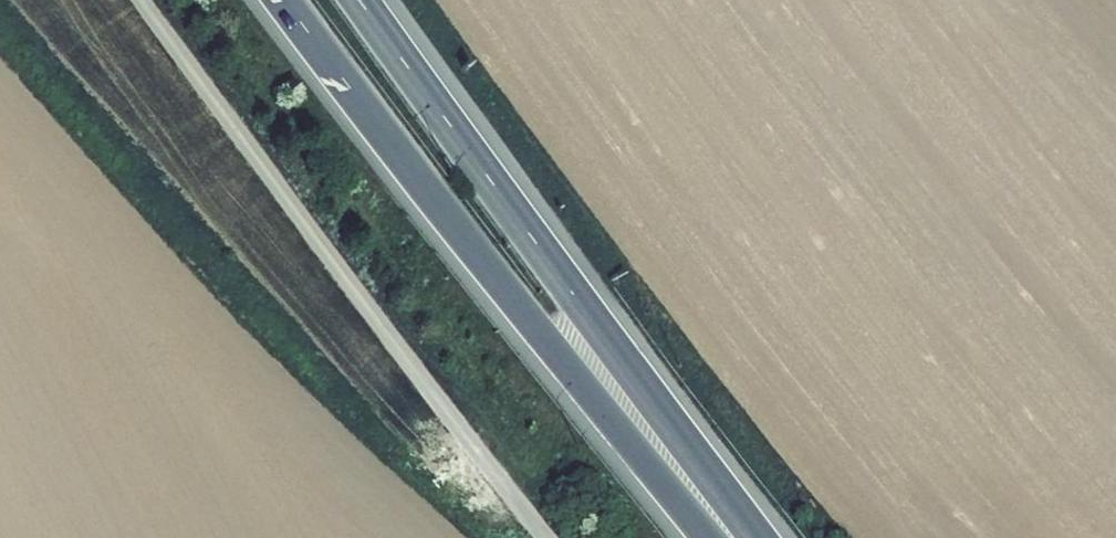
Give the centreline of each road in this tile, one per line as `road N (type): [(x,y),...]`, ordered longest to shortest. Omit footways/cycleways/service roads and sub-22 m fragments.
road 1 (trunk): [(299,0),(428,179),(710,537)]
road 2 (trunk): [(751,537),(359,0)]

